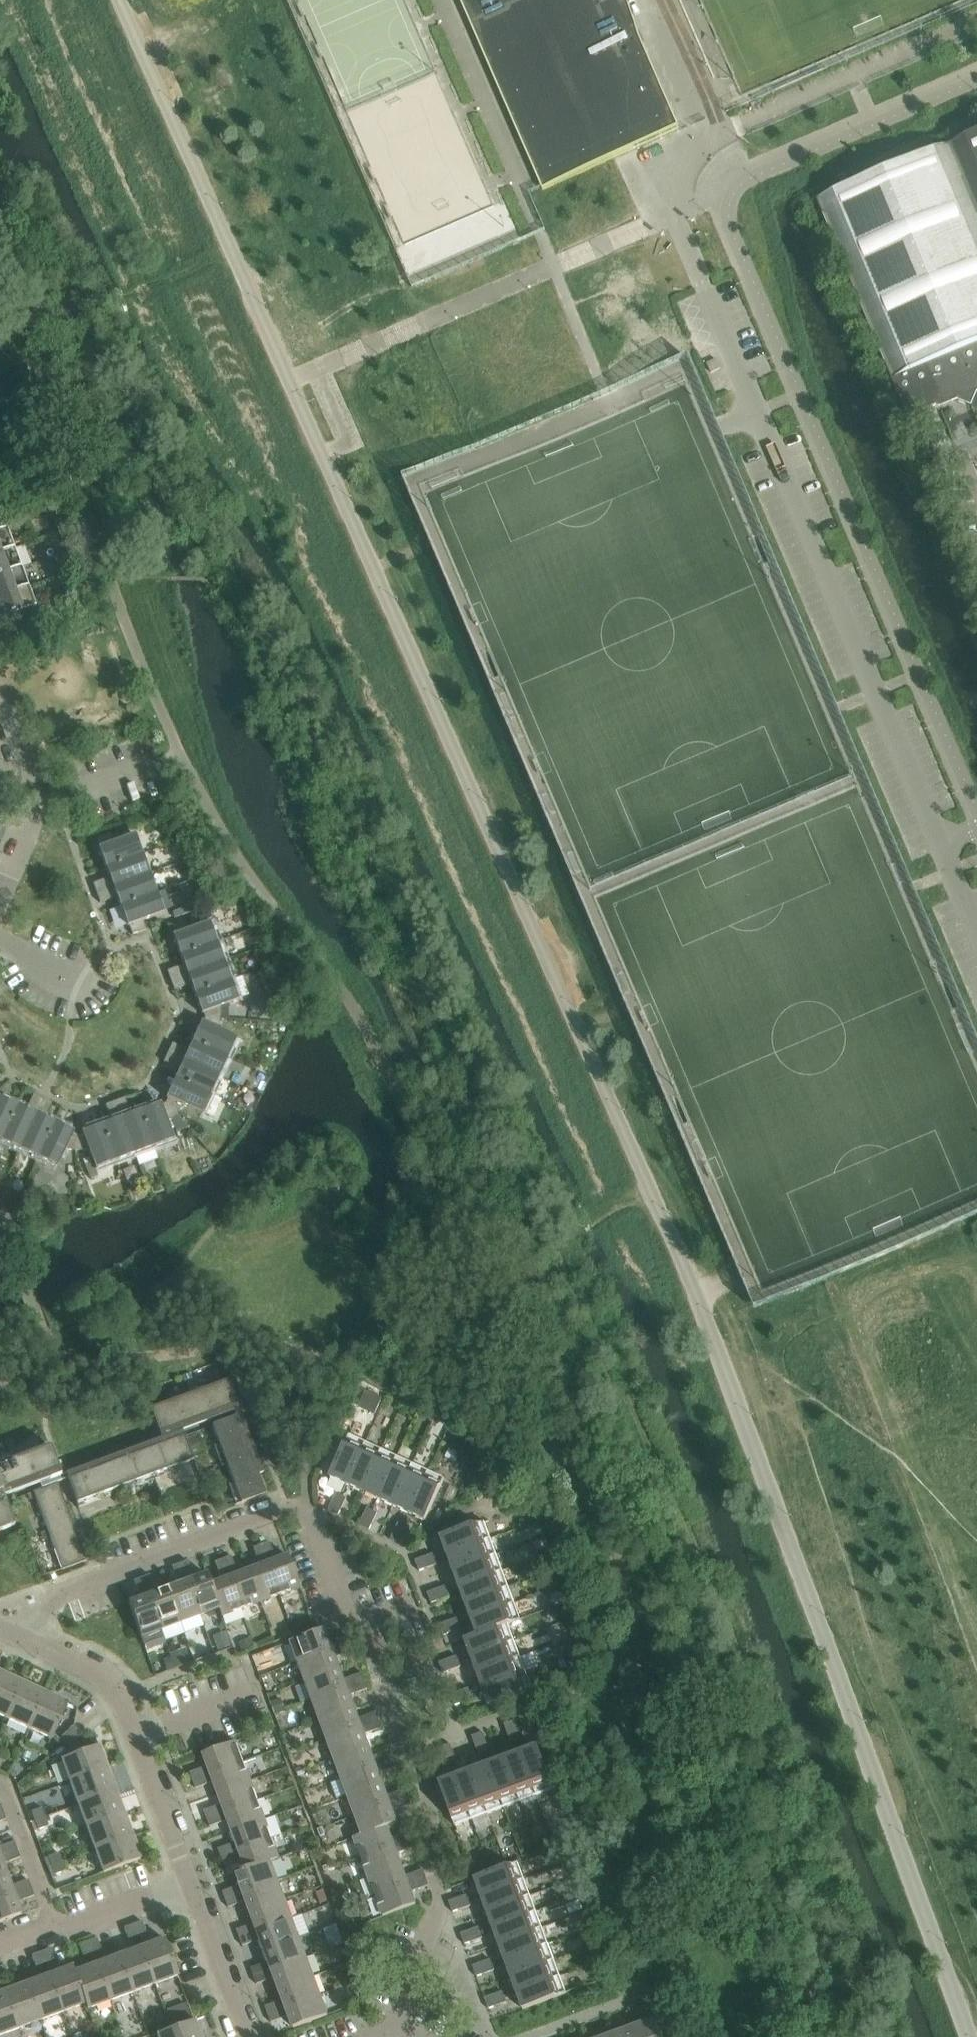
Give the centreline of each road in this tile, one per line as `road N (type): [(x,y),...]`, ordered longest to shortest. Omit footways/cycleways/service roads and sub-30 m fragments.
road 1 (motorway): [(307,0),(519,495),(976,1627)]
road 2 (motorway): [(336,0),(544,485),(976,1551)]
road 3 (motorway): [(976,1377),(405,0)]
road 4 (unclassified): [(975,2036),(666,1222)]
road 5 (residential): [(36,1644),(68,1591),(304,1504),(341,1597),(364,1626)]
road 6 (residential): [(190,1884),(123,1704),(96,1674),(36,1644)]
road 7 (residential): [(397,2029),(442,1899),(433,1811),(407,1752)]
road 8 (residential): [(0,695),(38,805),(0,901)]
road 9 (residential): [(247,2036),(190,1884)]
road 10 (residential): [(54,1926),(0,1783)]
road 11 (residential): [(54,1926),(190,1884)]
road 12 (residential): [(364,1626),(407,1752)]

